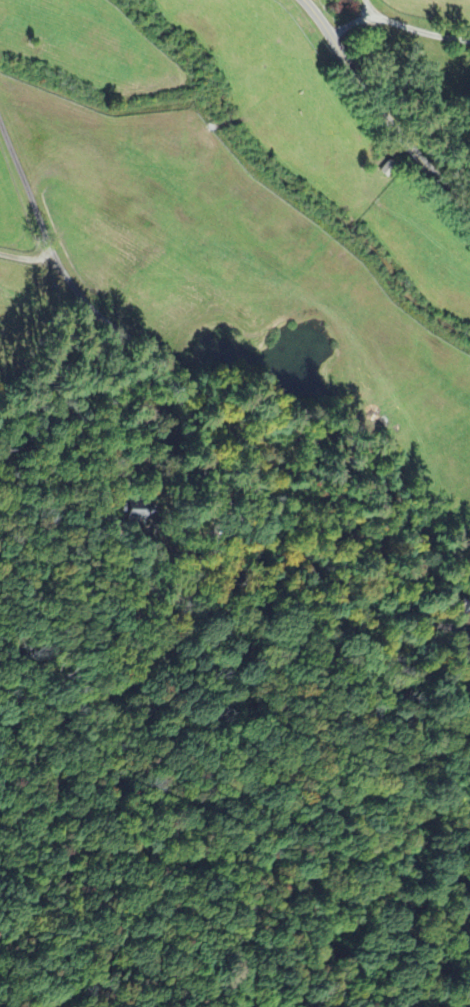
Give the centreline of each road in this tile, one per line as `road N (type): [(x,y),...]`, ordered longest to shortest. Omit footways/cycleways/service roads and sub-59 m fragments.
road 1 (residential): [(0,128),(76,315),(214,442),(241,519),(263,552),(469,688)]
road 2 (track): [(0,831),(137,862),(212,862),(425,1006)]
road 3 (residential): [(469,213),(388,122),(305,0)]

